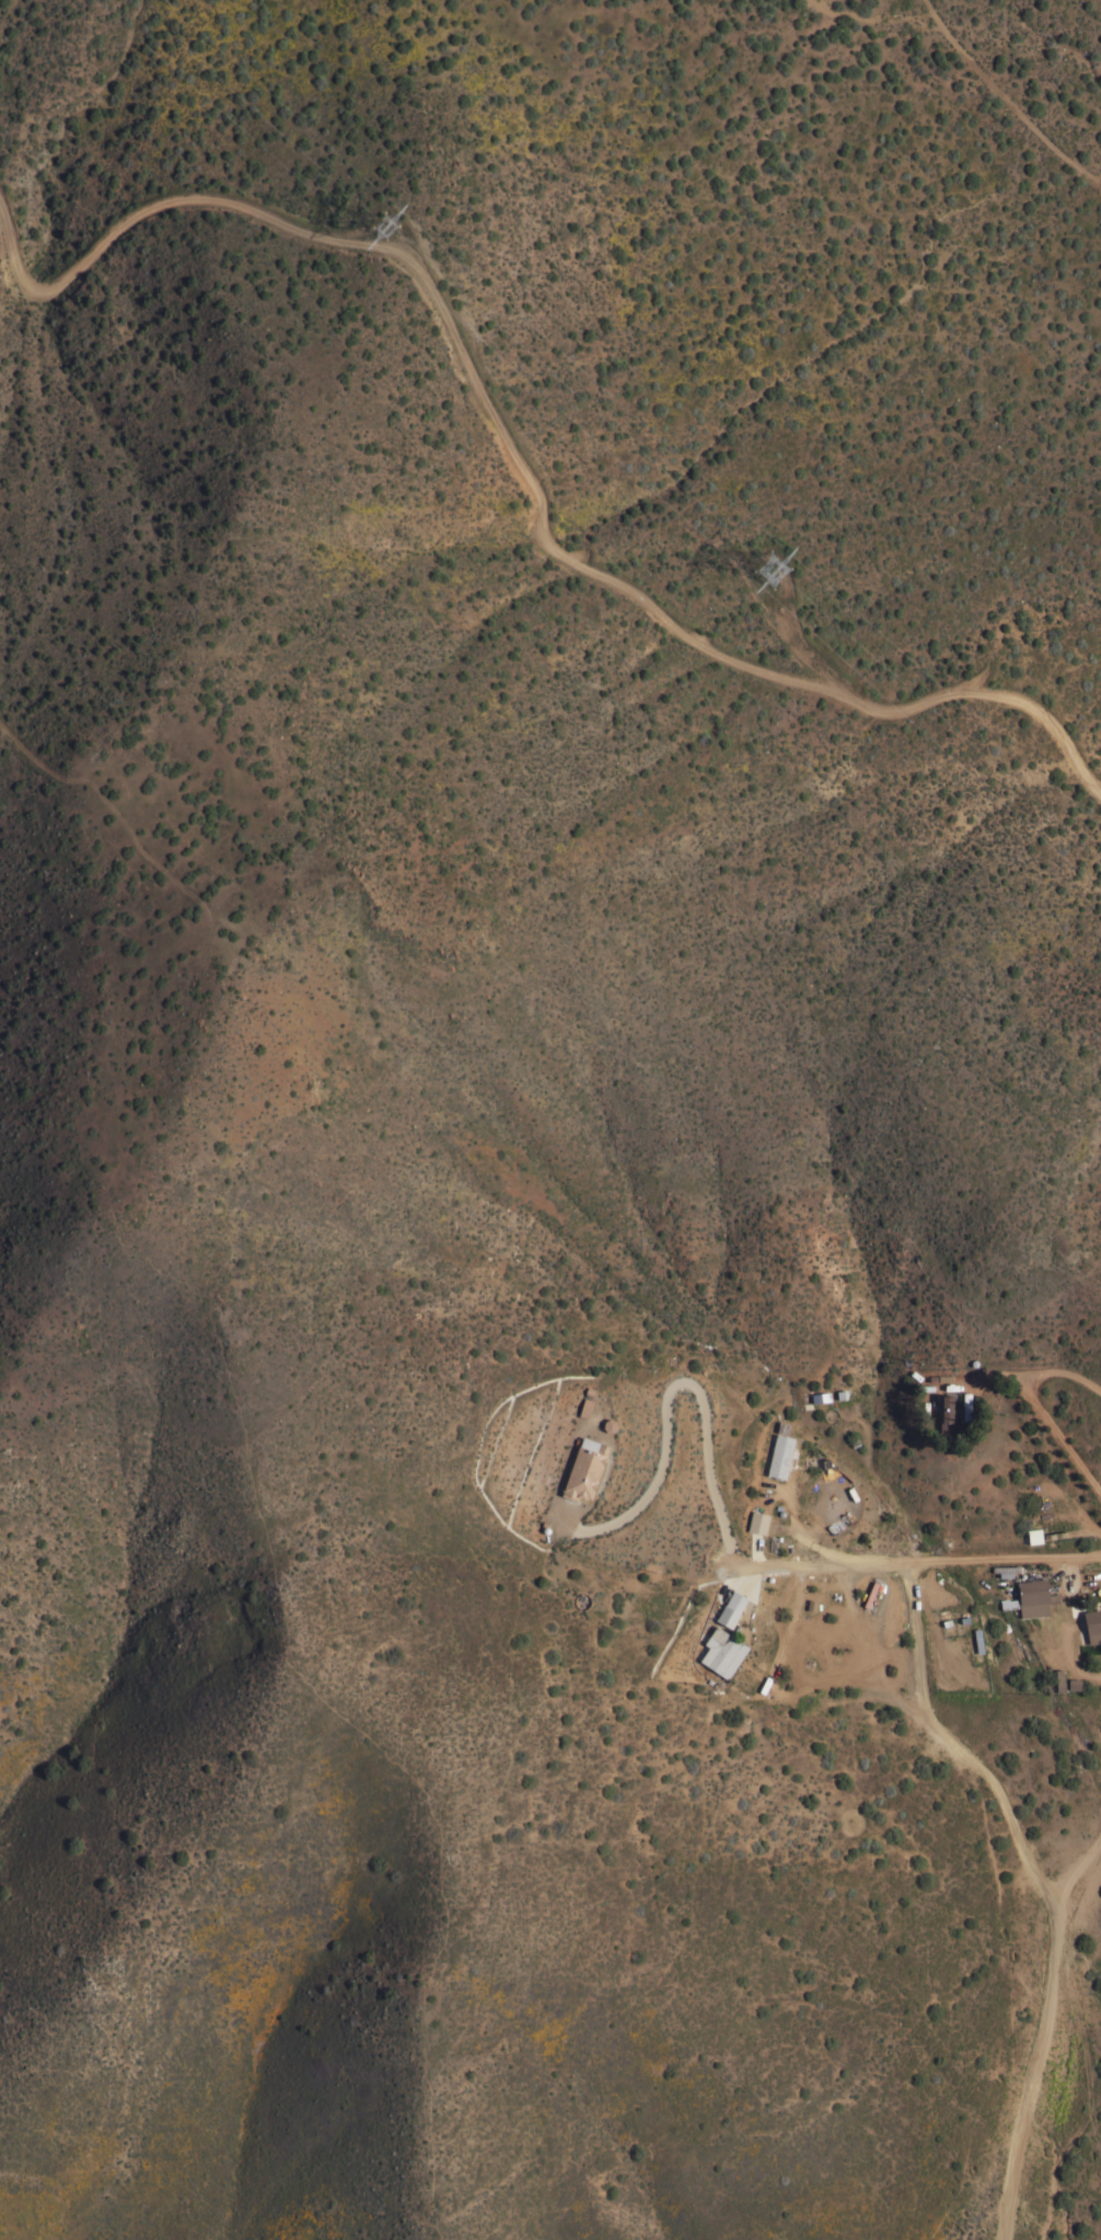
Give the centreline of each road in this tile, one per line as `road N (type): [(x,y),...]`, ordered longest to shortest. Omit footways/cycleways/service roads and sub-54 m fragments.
road 1 (track): [(1100,795),(1050,723),(1009,698),(959,691),(900,712),(870,711),(702,646),(663,624),(630,590),(542,543),(536,492),(413,261),(391,246),(314,236),(236,203),(169,202),(115,229),(44,292),(25,286),(0,204)]
road 2 (residential): [(1009,2239),(1055,1904),(984,1776),(920,1716),(917,1563)]
road 3 (residential): [(1100,1563),(740,1564)]

